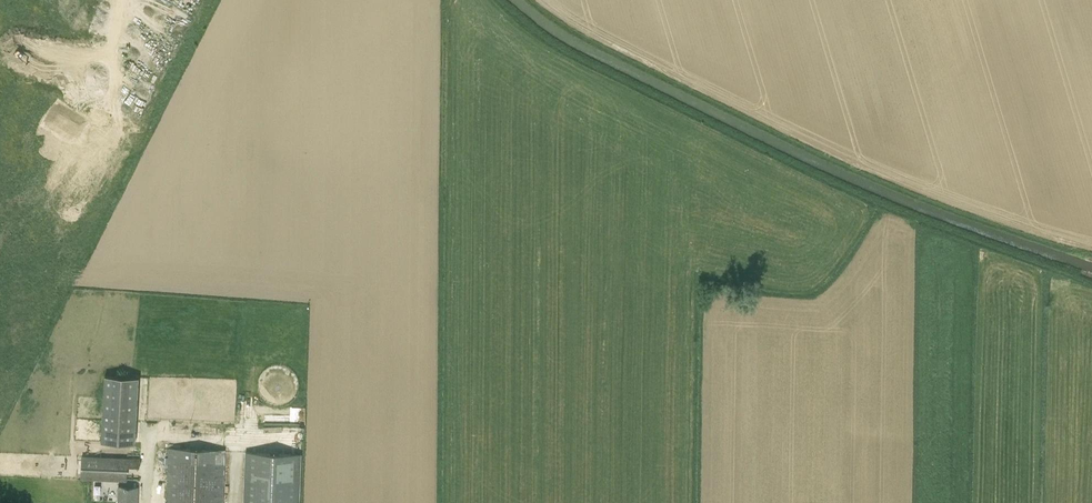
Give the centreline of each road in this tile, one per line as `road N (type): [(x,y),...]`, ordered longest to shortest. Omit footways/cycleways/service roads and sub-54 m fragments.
road 1 (unclassified): [(586,0),(1091,192)]

